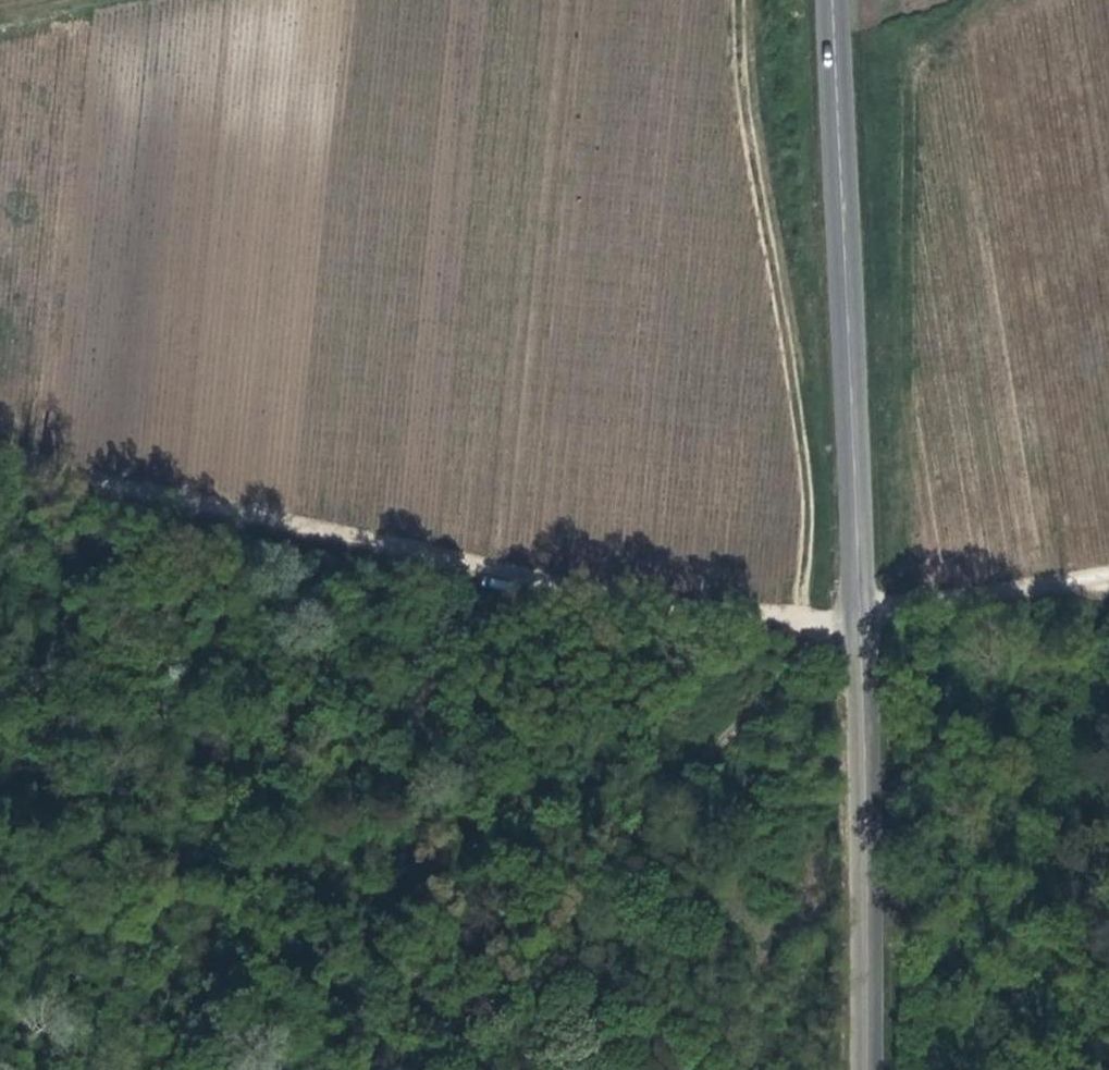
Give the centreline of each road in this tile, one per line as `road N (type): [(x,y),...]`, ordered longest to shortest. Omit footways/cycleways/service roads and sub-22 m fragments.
road 1 (track): [(1108,576),(860,621),(795,615),(508,572),(147,497),(0,452)]
road 2 (tertiary): [(832,0),(860,621),(867,1069)]
road 3 (track): [(395,1069),(786,674),(860,621)]
road 4 (track): [(738,0),(748,135),(805,466),(809,519),(795,615)]
road 5 (track): [(0,27),(120,0)]

